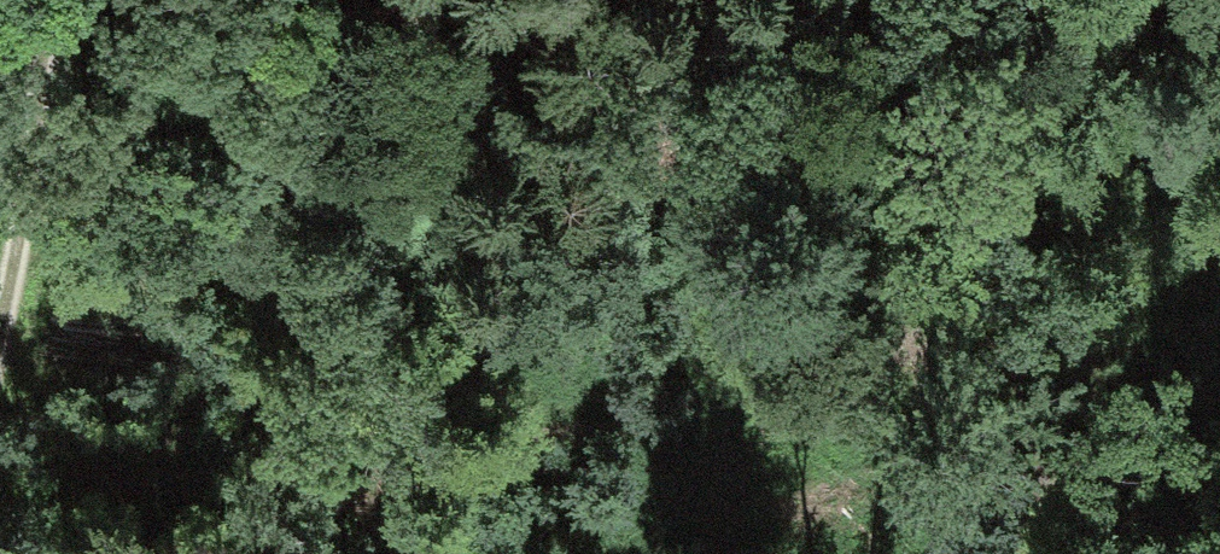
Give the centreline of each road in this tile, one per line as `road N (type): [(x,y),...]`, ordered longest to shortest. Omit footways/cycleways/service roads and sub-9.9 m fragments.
road 1 (track): [(383,0),(413,27),(749,125),(872,239),(1051,452)]
road 2 (track): [(1055,0),(1018,256),(1051,452),(1082,553)]
road 3 (track): [(45,0),(27,183),(0,291)]

